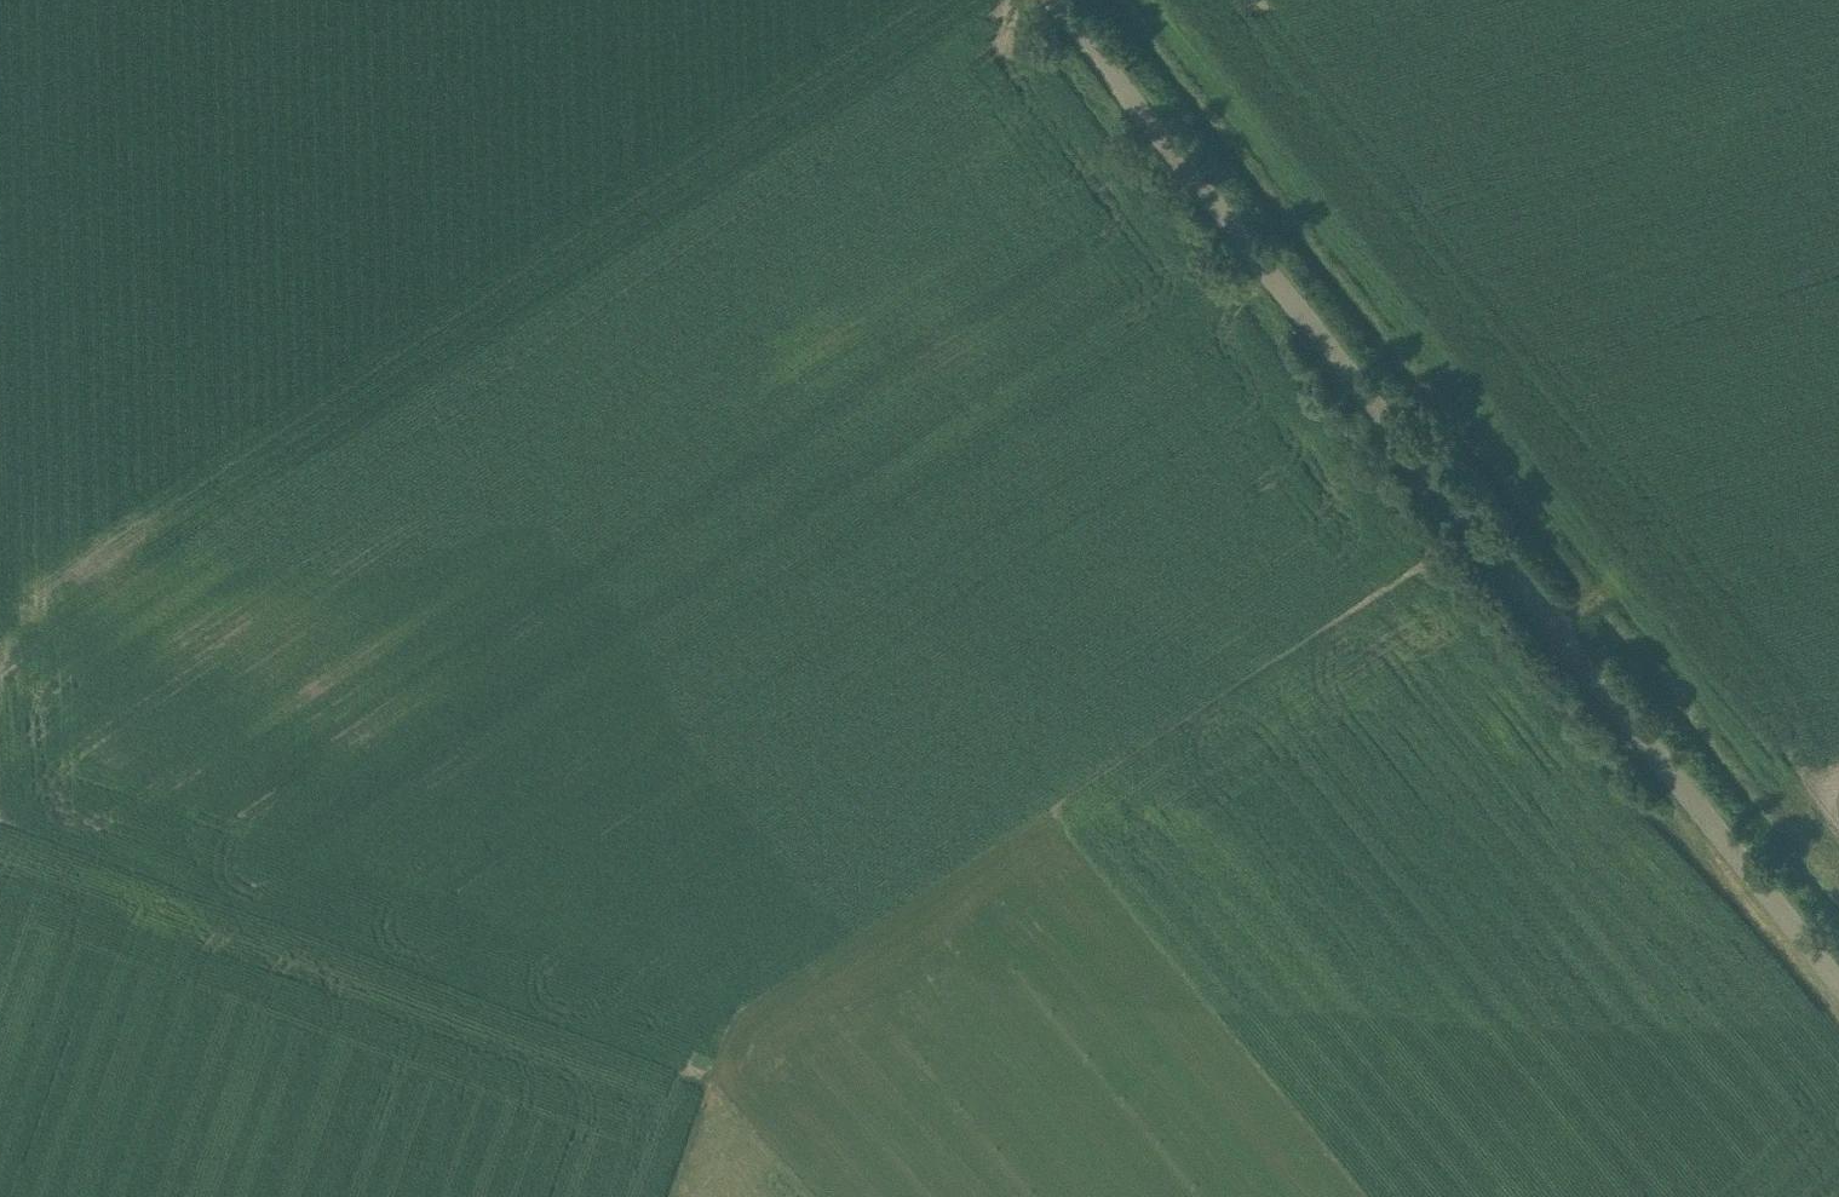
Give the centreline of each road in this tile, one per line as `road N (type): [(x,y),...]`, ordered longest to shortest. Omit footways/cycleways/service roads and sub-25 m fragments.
road 1 (unclassified): [(1057,0),(1838,988)]

